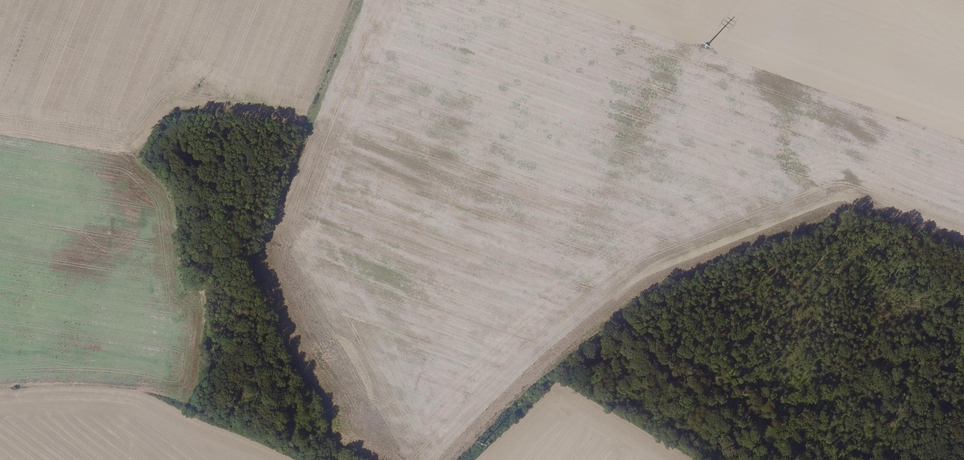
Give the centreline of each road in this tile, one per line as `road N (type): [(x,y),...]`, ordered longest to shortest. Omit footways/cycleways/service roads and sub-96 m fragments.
road 1 (track): [(359,0),(306,130)]

